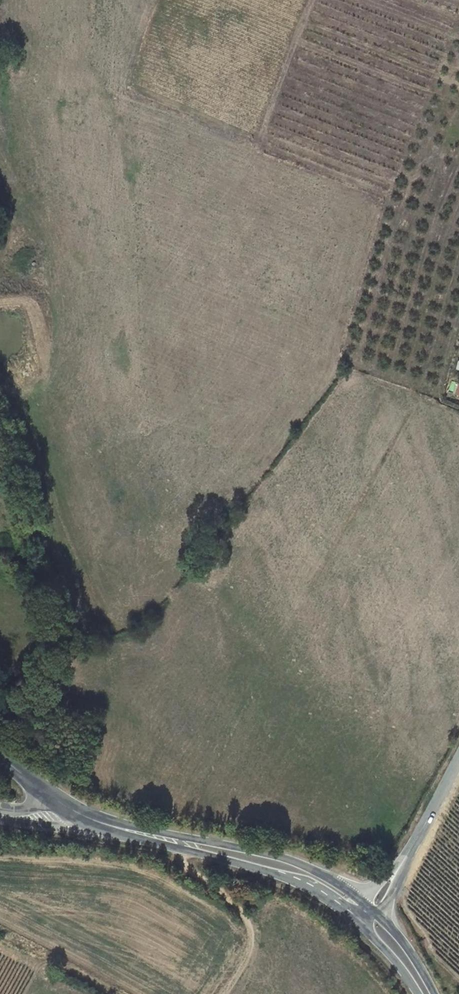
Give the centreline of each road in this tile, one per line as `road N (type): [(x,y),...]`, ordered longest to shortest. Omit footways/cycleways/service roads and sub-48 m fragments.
road 1 (tertiary): [(369,912),(327,878),(266,856),(116,830)]
road 2 (tertiary): [(116,830),(266,874),(357,924)]
road 3 (tertiary): [(369,912),(458,753)]
road 4 (track): [(178,851),(250,928),(248,953),(223,993)]

